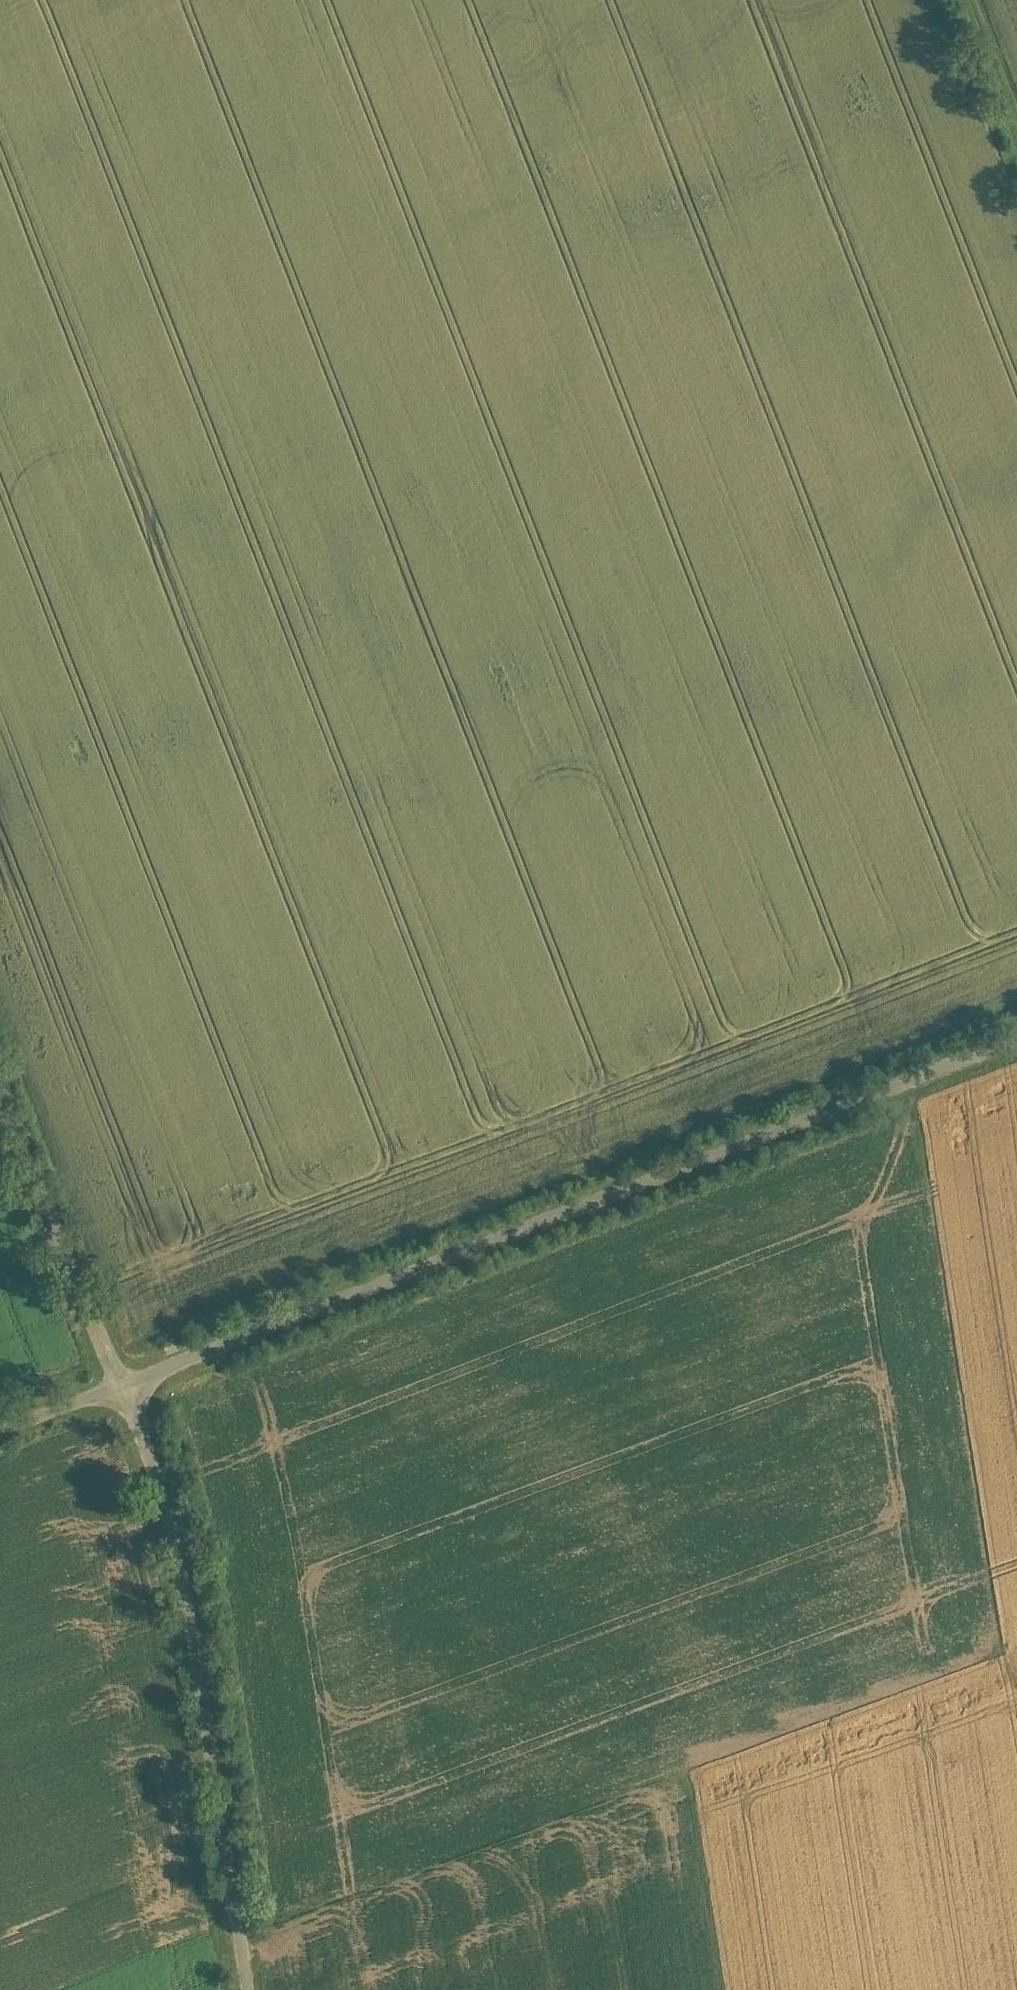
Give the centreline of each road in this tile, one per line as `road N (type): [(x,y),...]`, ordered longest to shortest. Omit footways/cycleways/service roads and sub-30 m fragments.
road 1 (unclassified): [(1016,1041),(108,1393)]
road 2 (unclassified): [(108,1393),(136,1467),(174,1627),(229,1989)]
road 3 (track): [(0,1114),(108,1393)]

